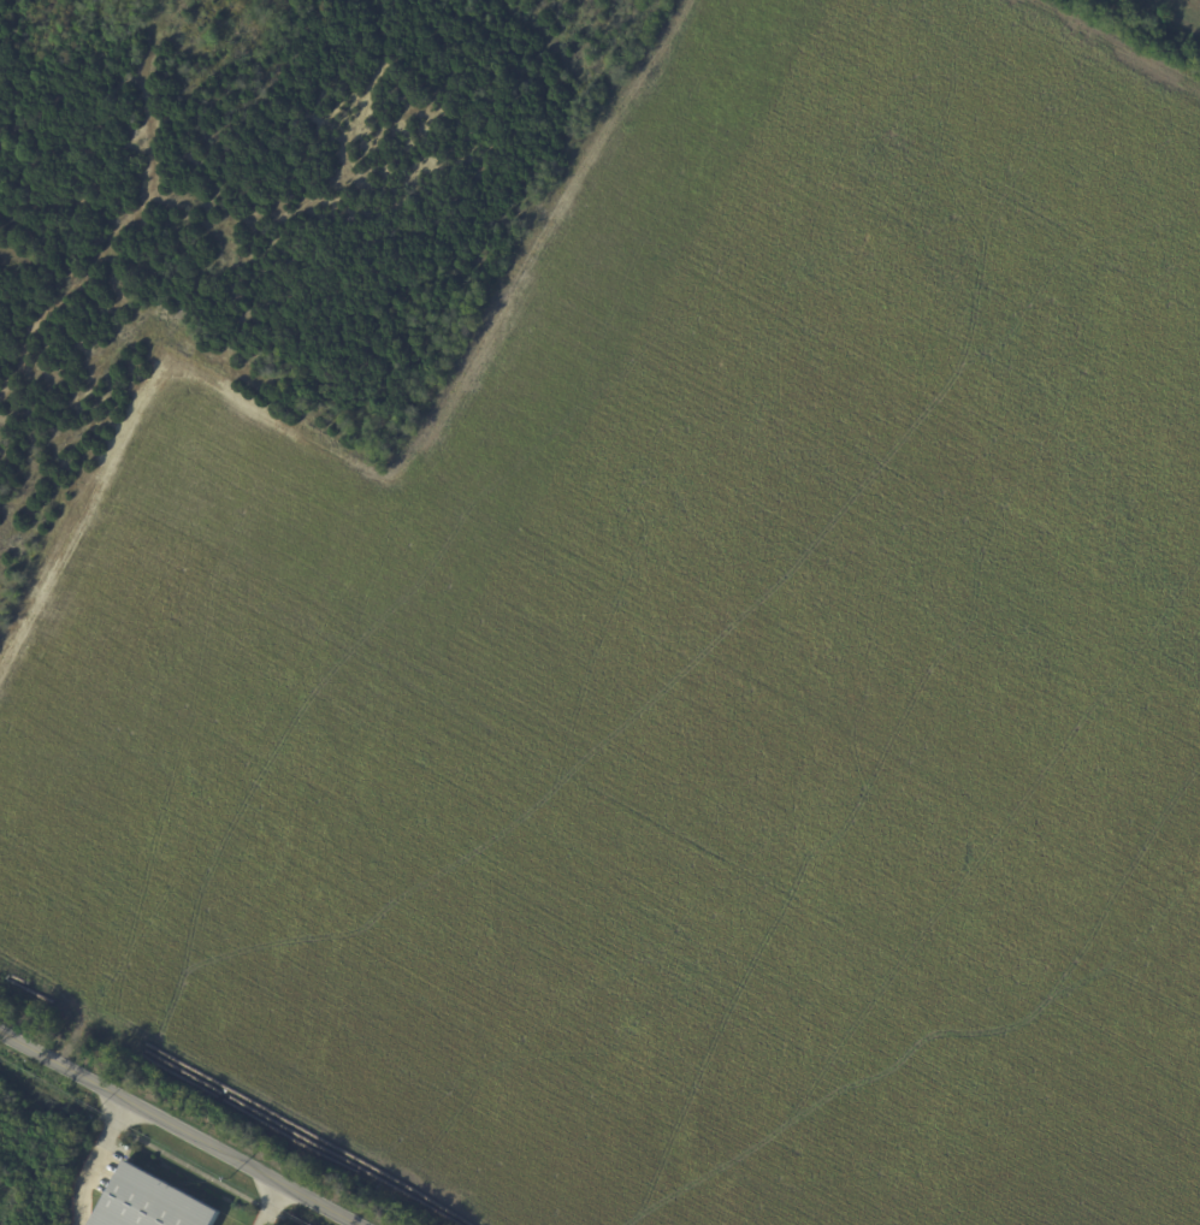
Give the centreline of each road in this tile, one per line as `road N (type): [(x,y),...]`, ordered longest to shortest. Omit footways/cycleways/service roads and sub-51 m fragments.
road 1 (tertiary): [(0,1026),(369,1224)]

